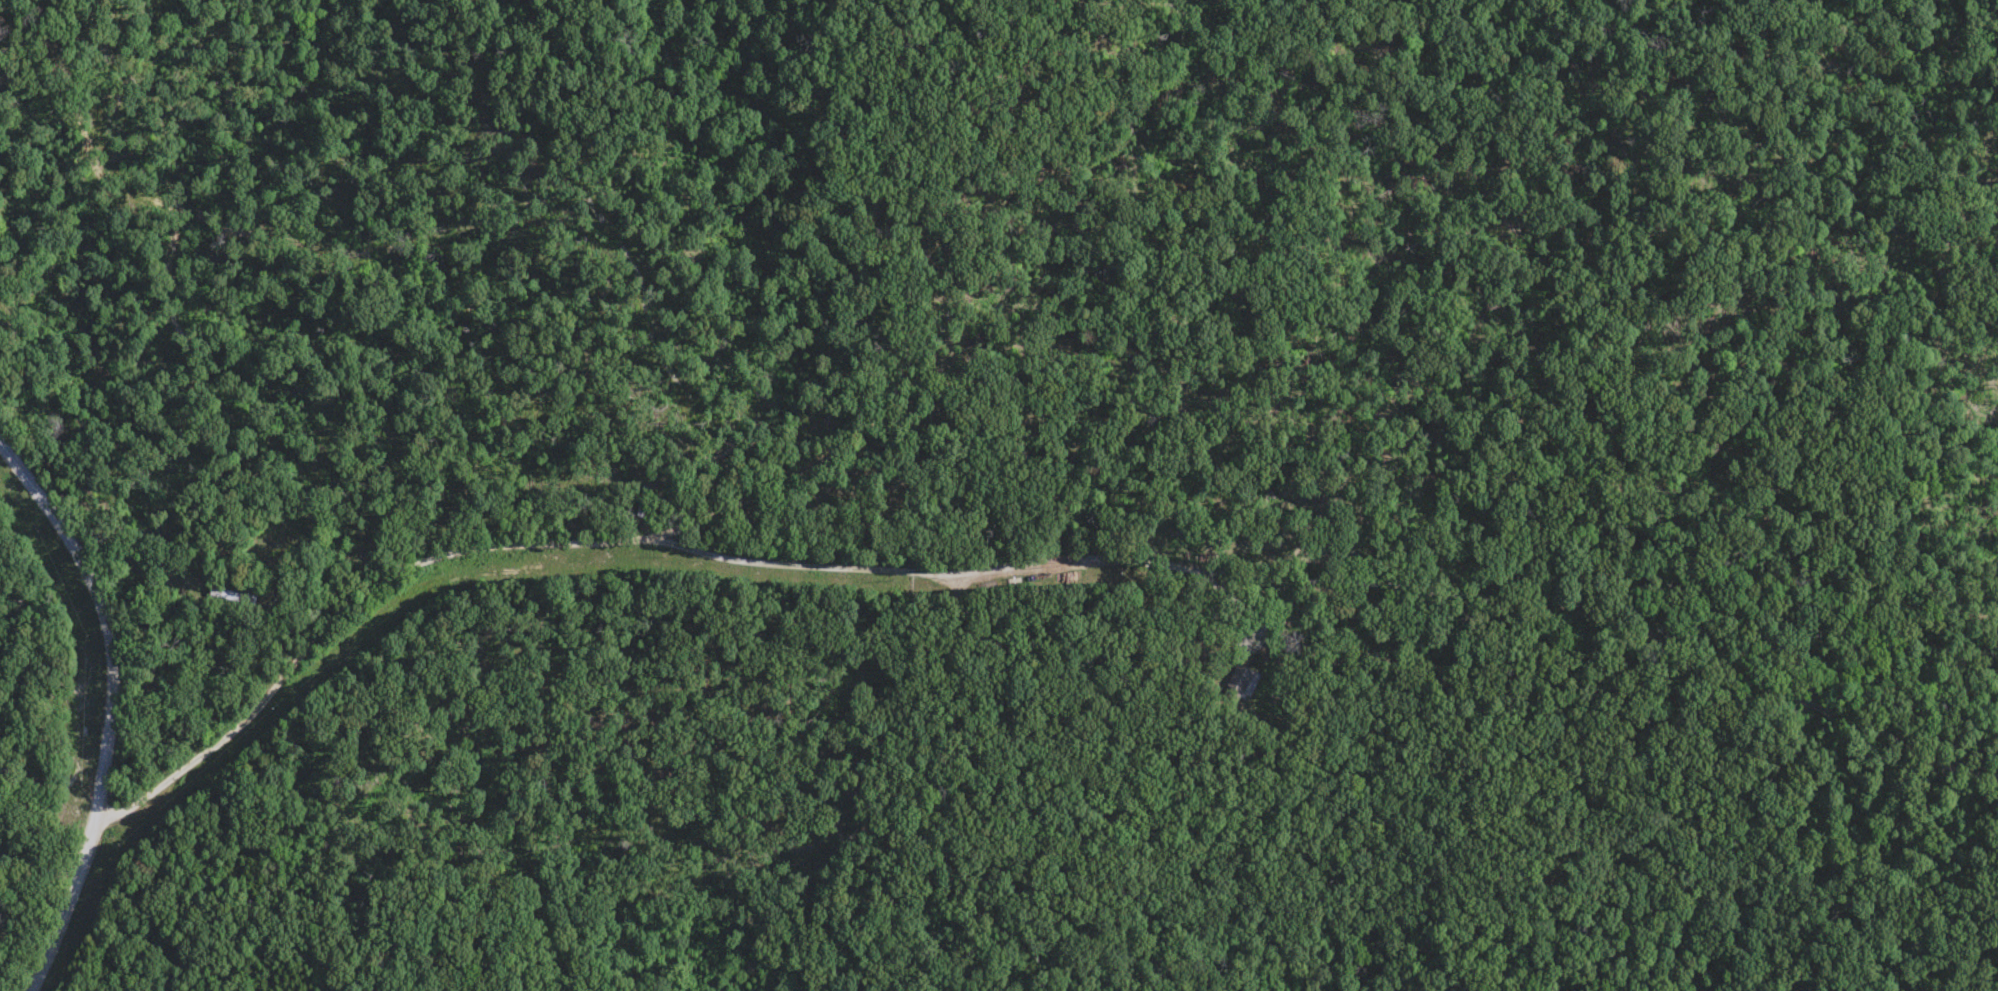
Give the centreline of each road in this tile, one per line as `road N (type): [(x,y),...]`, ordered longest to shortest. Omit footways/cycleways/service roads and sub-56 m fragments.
road 1 (residential): [(37,990),(100,824),(115,663),(96,578),(57,513),(0,445)]

